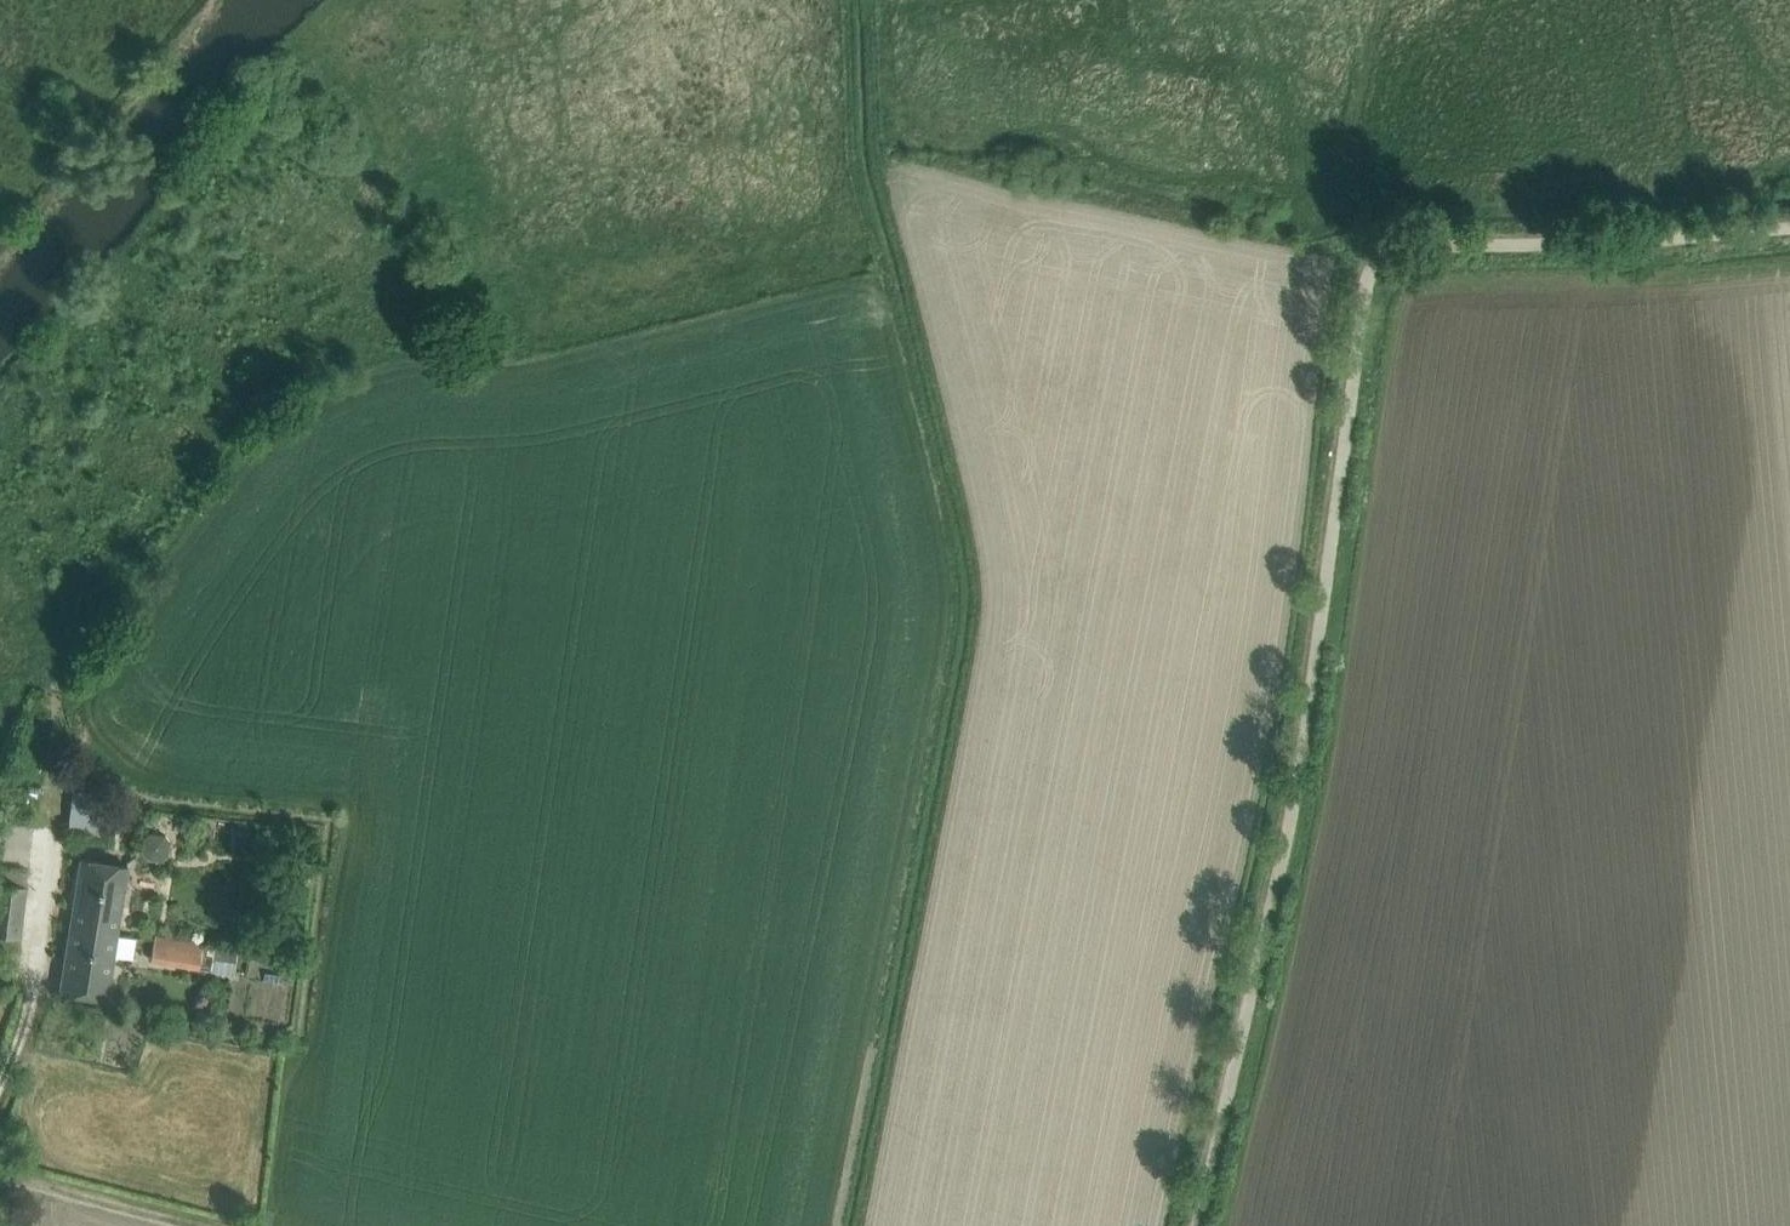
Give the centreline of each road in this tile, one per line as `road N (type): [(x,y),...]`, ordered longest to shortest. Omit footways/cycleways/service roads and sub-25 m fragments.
road 1 (track): [(55,809),(62,698),(300,393),(455,366),(468,350),(451,259)]
road 2 (unclassified): [(0,1083),(14,1063),(31,982),(55,809)]
road 3 (track): [(212,1225),(0,1174)]

